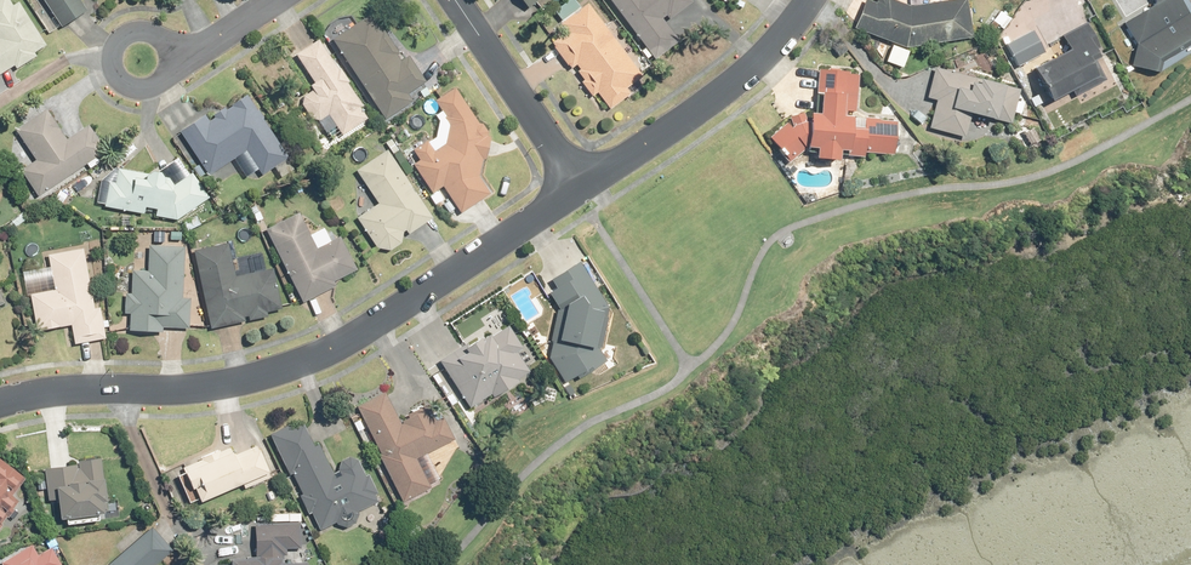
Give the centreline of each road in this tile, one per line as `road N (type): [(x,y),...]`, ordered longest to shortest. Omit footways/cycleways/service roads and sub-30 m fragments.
road 1 (residential): [(0,404),(51,391),(216,387),(286,368),(348,342),(574,188)]
road 2 (residential): [(574,188),(738,74),(805,0)]
road 3 (residential): [(454,0),(574,188)]
road 4 (residential): [(170,59),(160,82),(142,89),(112,69),(123,36),(140,30),(159,37)]
road 5 (residential): [(170,59),(278,0)]

